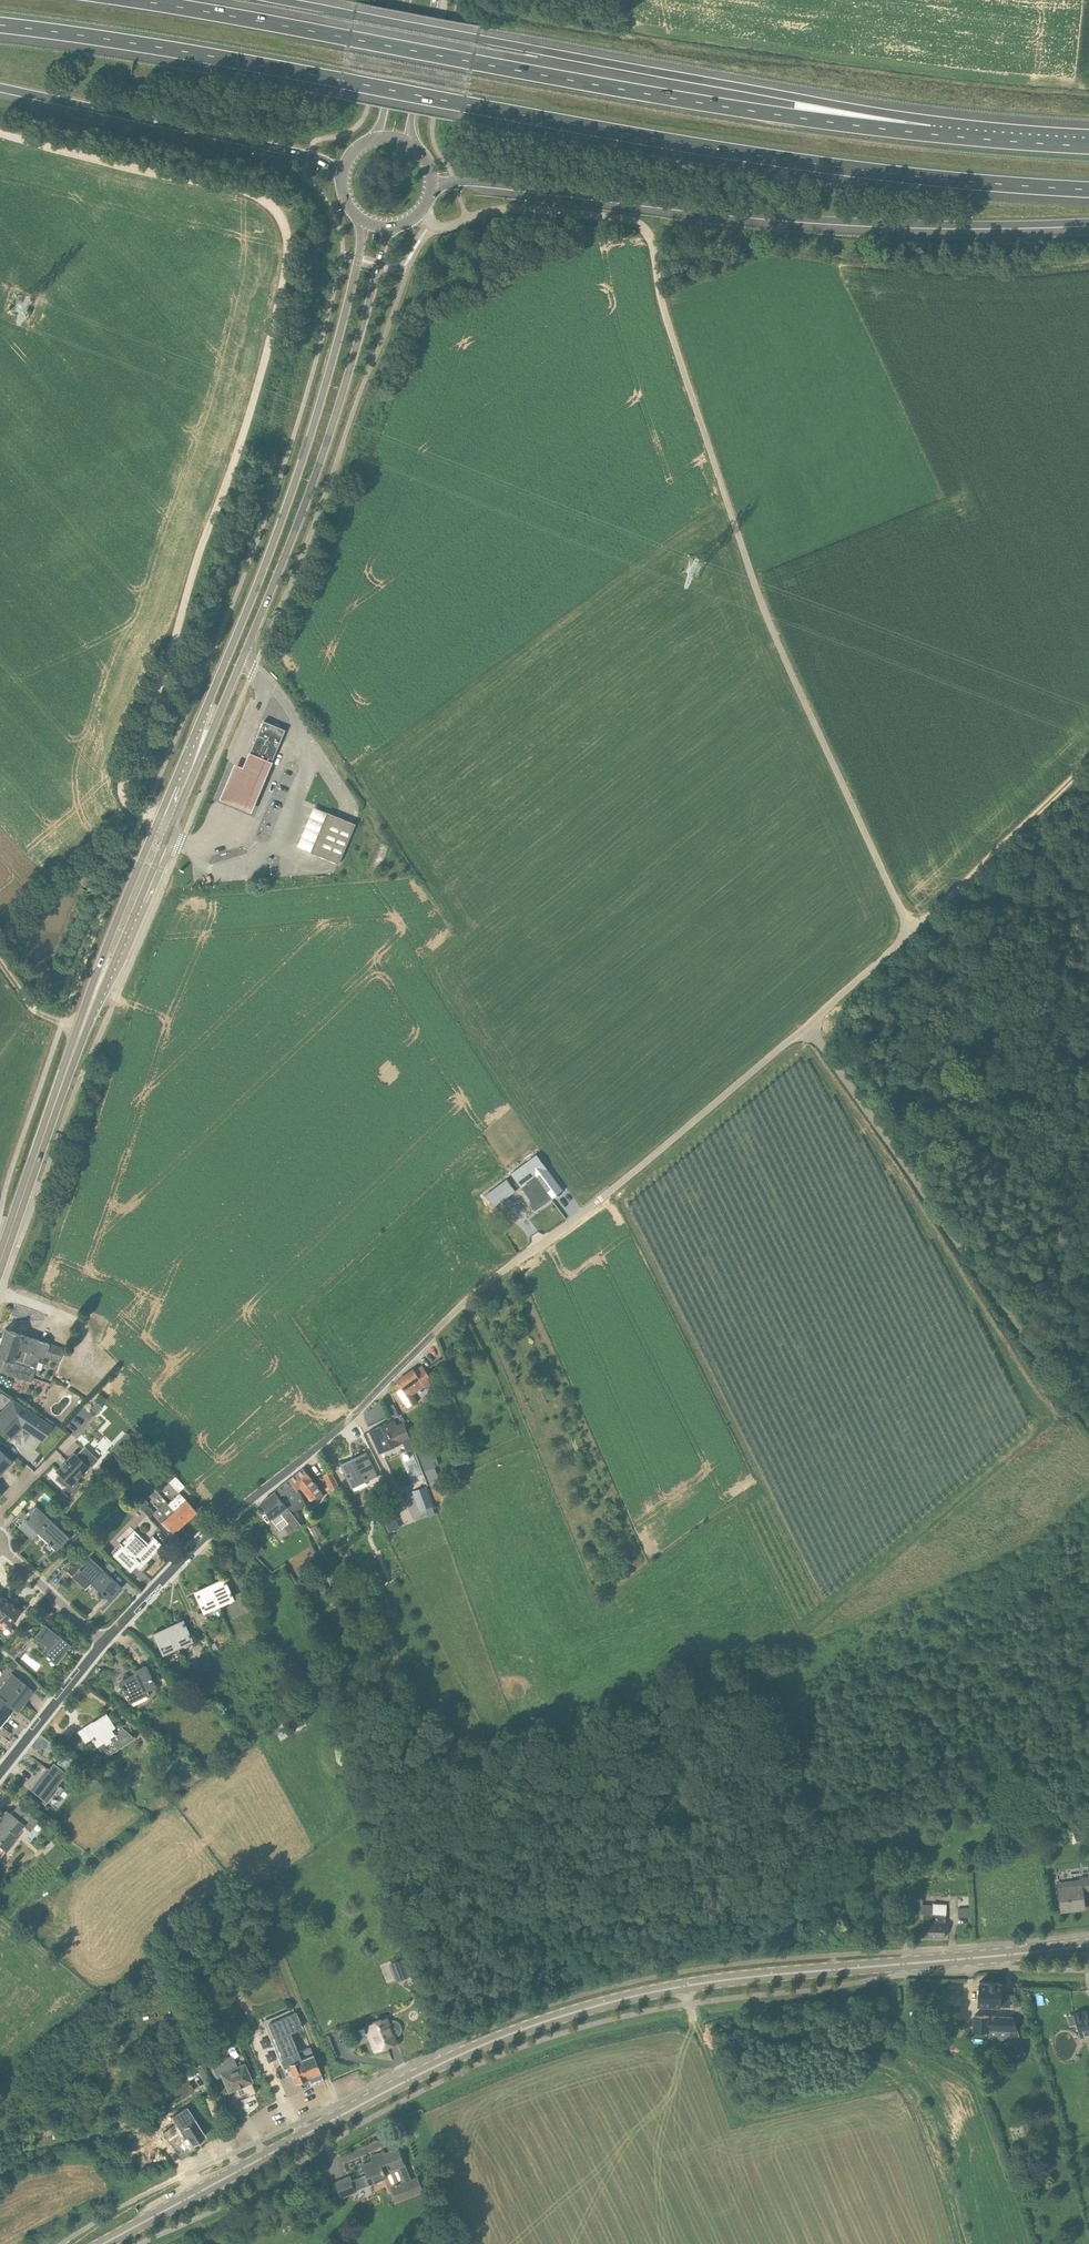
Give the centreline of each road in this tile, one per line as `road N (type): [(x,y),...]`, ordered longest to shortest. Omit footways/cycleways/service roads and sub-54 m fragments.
road 1 (unclassified): [(420,214),(439,228),(524,207),(631,220),(648,233),(663,305),(757,593),(911,931),(807,1024)]
road 2 (motorway): [(0,28),(776,159),(1088,193)]
road 3 (track): [(0,131),(251,194),(287,226),(257,387),(121,779),(123,797),(144,813)]
road 4 (secondary): [(97,989),(292,539),(394,227)]
road 5 (secondary): [(361,220),(341,330),(294,482),(116,921),(97,989)]
road 6 (secondary): [(312,2132),(484,2047),(646,1994),(1088,1946)]
road 7 (motorway): [(931,133),(719,105),(144,0)]
road 8 (motorway): [(931,133),(791,97),(278,0)]
road 9 (motorway): [(433,187),(455,181),(827,222),(1088,225)]
road 10 (unclassified): [(807,1024),(586,1211),(485,1285),(323,1442)]
road 11 (unclassified): [(1088,1418),(807,1024)]
road 12 (motorway): [(0,88),(309,156),(341,174)]
road 13 (residential): [(323,1442),(214,1528),(103,1642)]
road 14 (secondary): [(0,1262),(97,989)]
road 15 (track): [(1088,763),(911,931)]
road 16 (secondary): [(105,2243),(312,2132)]
road 17 (residential): [(103,1642),(0,1773)]
road 18 (motorway): [(1088,145),(931,133)]
road 19 (secondary): [(413,143),(436,0)]
road 20 (secondary): [(407,0),(374,137)]
road 21 (residential): [(103,1642),(0,1548)]
road 22 (residential): [(312,2132),(296,2108),(286,2111),(250,2034)]

